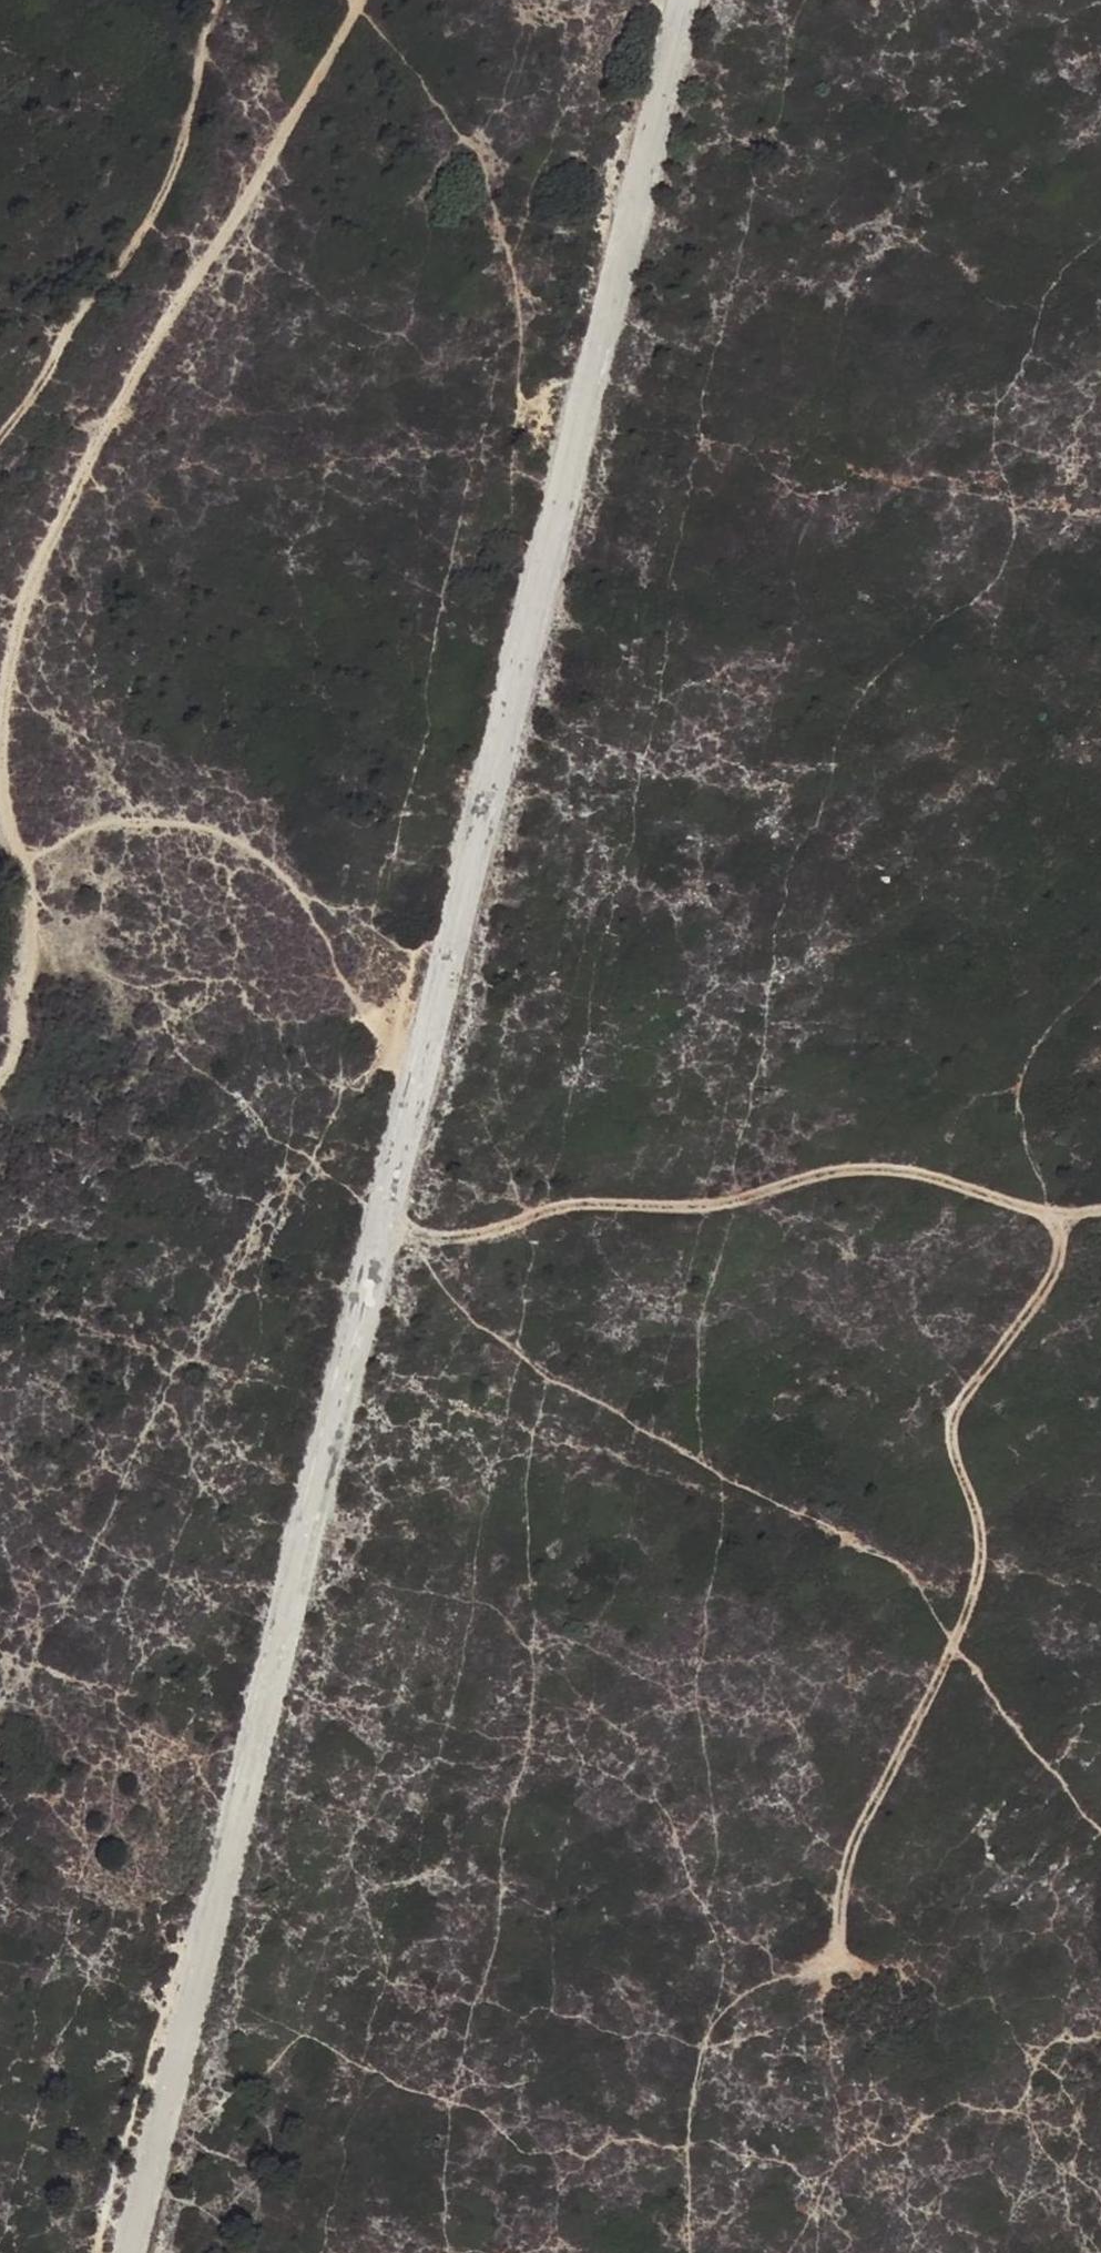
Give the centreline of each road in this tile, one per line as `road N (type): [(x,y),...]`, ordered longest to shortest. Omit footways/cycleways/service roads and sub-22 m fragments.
road 1 (track): [(0,1068),(24,1017),(0,696),(42,550),(211,243),(358,0)]
road 2 (track): [(838,1962),(836,1918),(852,1850),(923,1717),(985,1547),(955,1451),(957,1411),(1060,1261),(1060,1216)]
road 3 (track): [(391,1233),(462,1237),(549,1209),(714,1205),(843,1171),(920,1177),(1060,1216)]
road 4 (track): [(220,0),(173,176),(0,436)]

